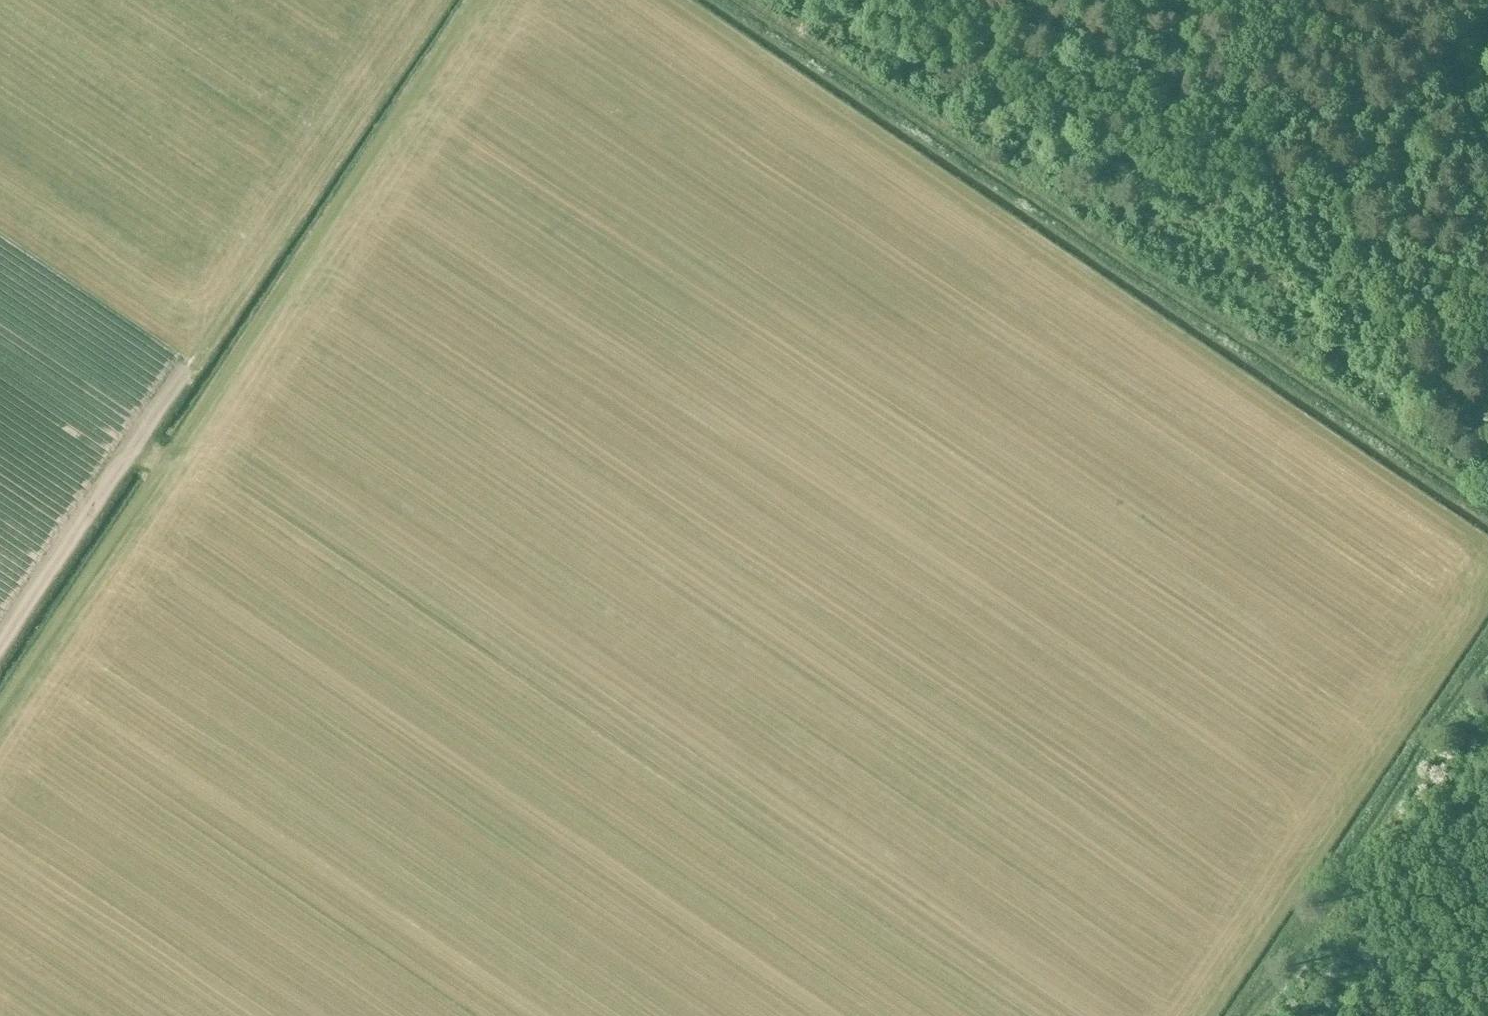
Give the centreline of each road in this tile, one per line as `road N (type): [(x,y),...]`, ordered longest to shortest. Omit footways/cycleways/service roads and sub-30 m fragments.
road 1 (track): [(1487,509),(728,0)]
road 2 (track): [(1249,1015),(1284,978),(1309,927),(1487,657)]
road 3 (track): [(1239,0),(1487,168)]

